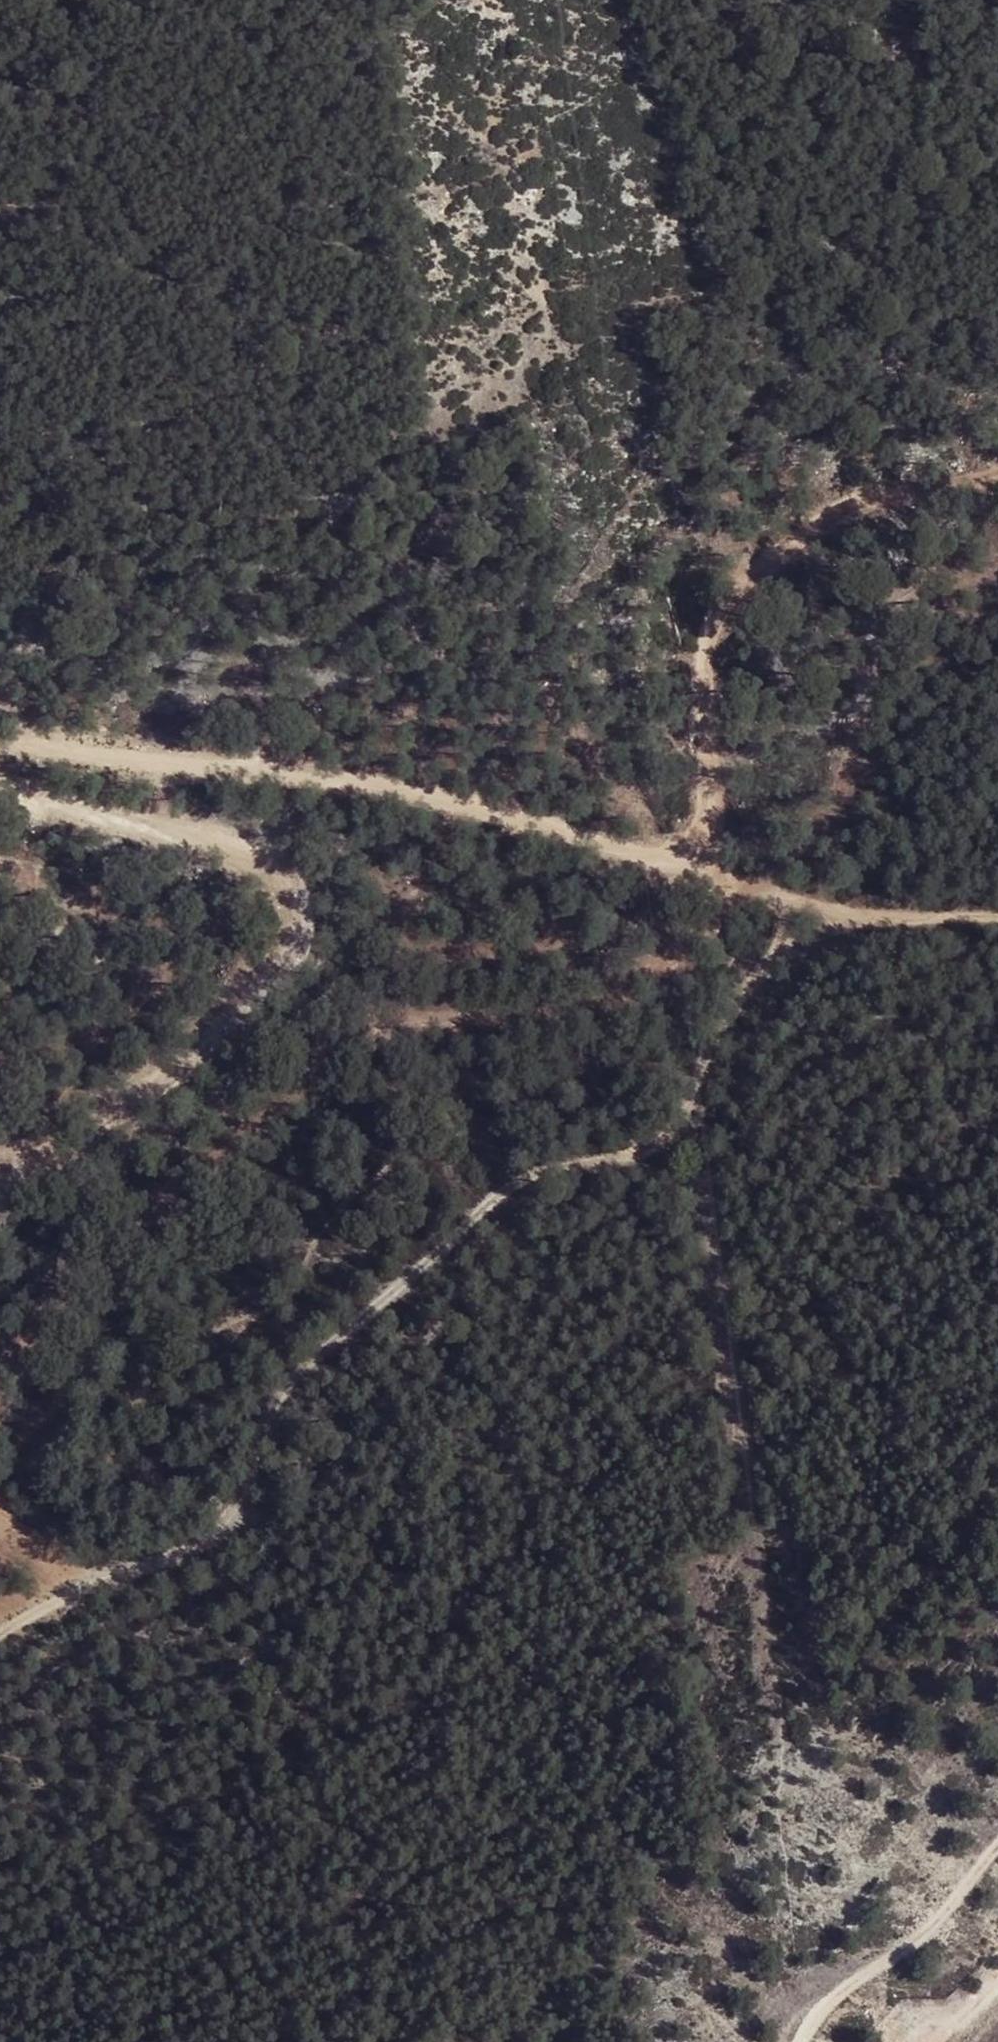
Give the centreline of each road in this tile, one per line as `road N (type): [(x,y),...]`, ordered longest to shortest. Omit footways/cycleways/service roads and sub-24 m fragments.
road 1 (track): [(0,1641),(202,1534),(260,1455),(262,1411),(301,1337),(446,1194),(655,1119),(692,1083),(780,914),(775,870),(721,833),(0,735)]
road 2 (track): [(997,455),(814,518),(708,592),(715,756),(697,829)]
road 3 (track): [(997,1857),(936,1929),(808,2016),(797,2041)]
road 4 (track): [(997,899),(841,898),(780,914)]

